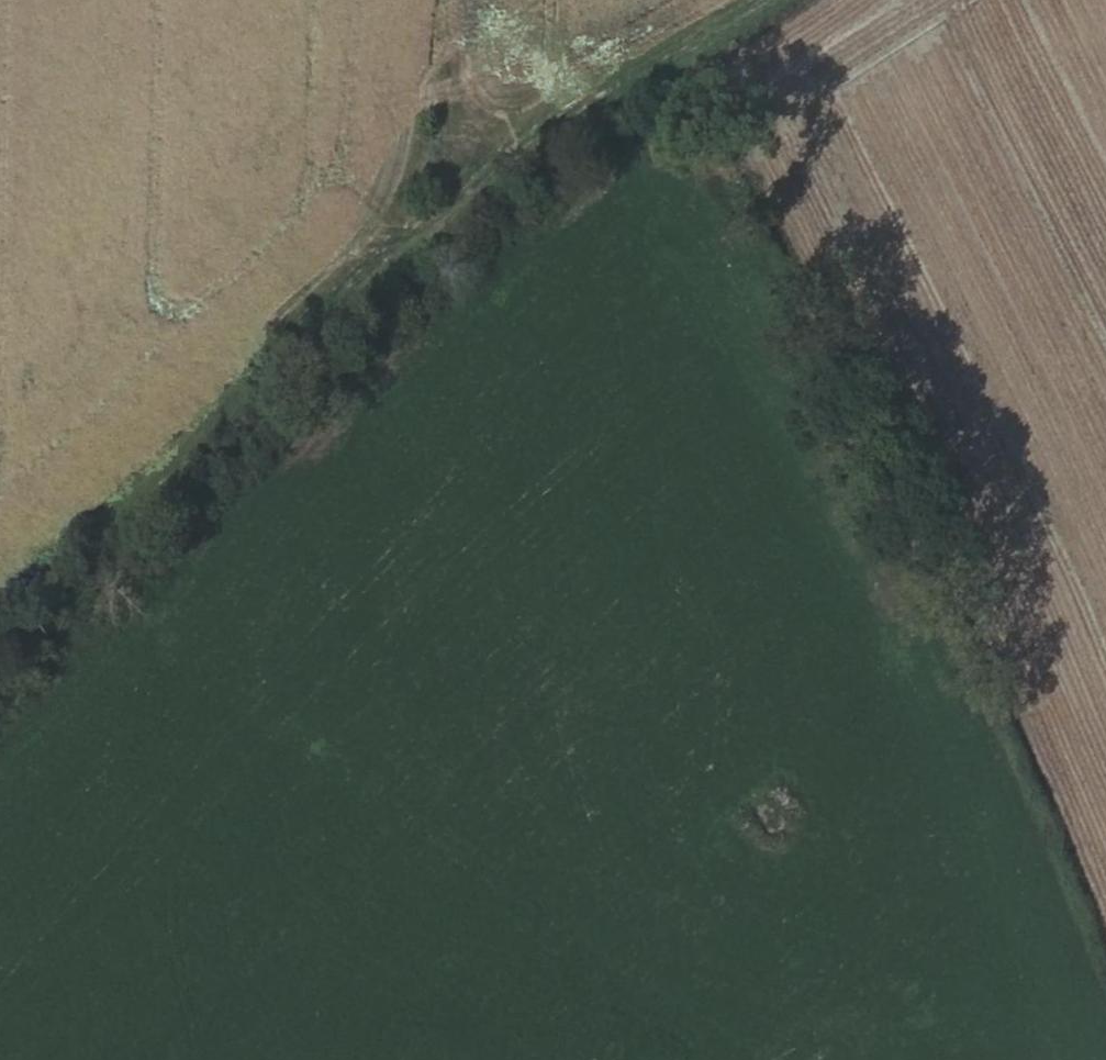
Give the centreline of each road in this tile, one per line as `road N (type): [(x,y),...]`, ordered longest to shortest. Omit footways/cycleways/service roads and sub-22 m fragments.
road 1 (track): [(0,678),(327,306),(629,83),(763,0)]

